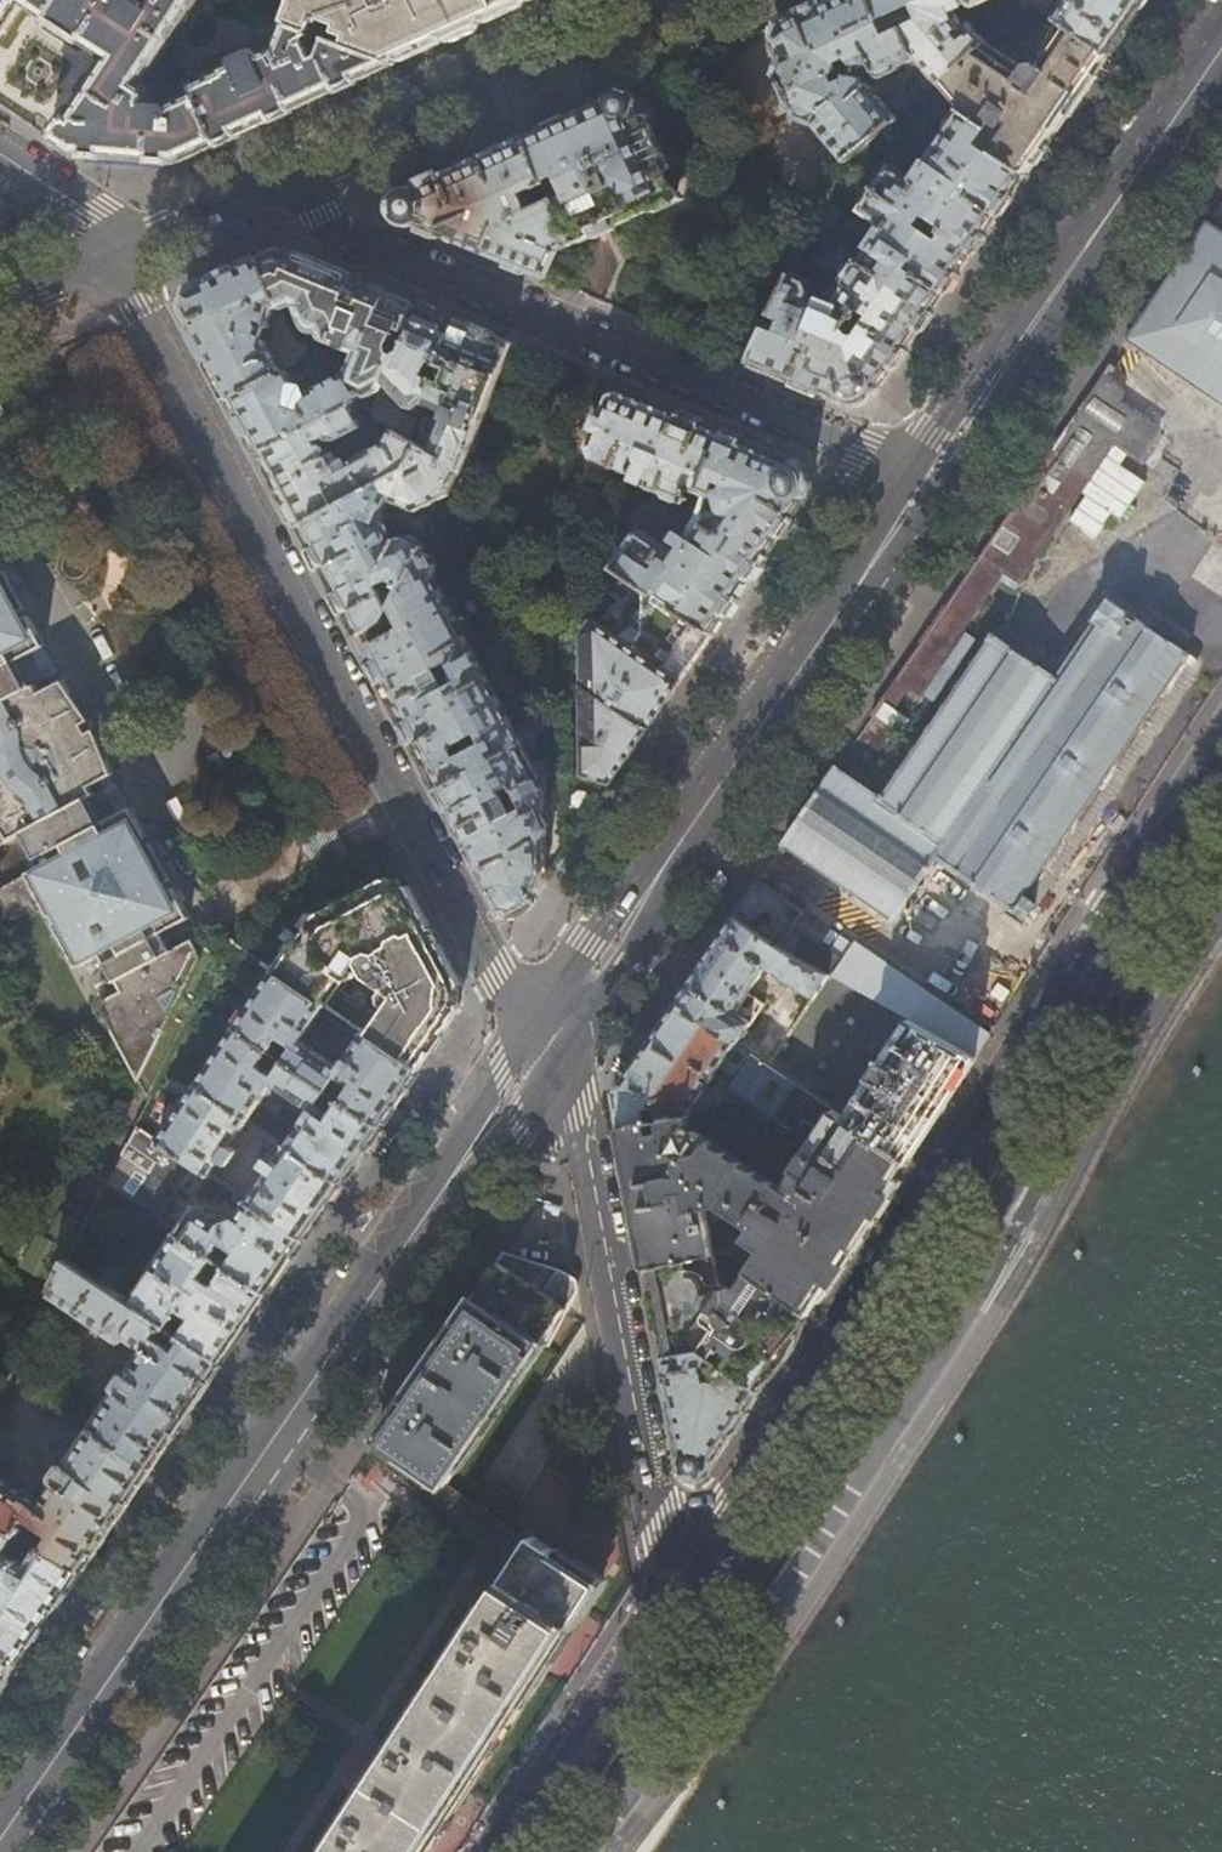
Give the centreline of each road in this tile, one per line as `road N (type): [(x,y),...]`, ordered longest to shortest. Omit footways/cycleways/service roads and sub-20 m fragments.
road 1 (residential): [(672,1589),(1221,730)]
road 2 (primary): [(0,1839),(545,1043)]
road 3 (tertiary): [(113,255),(545,1043)]
road 4 (primary): [(589,1851),(748,1653),(953,1342),(1070,1128)]
road 5 (residential): [(930,478),(333,227),(290,178)]
road 6 (primary): [(545,1043),(930,478)]
road 7 (primary): [(672,1589),(711,1592),(744,1581),(983,1226),(1070,1128)]
road 8 (residential): [(545,1043),(575,1118),(672,1589)]
road 9 (primary): [(930,478),(1221,46)]
road 10 (tertiary): [(681,0),(290,178)]
road 11 (tertiary): [(501,1851),(672,1589)]
road 12 (primary): [(1070,1128),(1221,878)]
road 13 (tertiary): [(290,178),(113,255)]
road 14 (tertiary): [(0,152),(91,213),(113,255)]
road 15 (tertiary): [(113,255),(0,308)]

